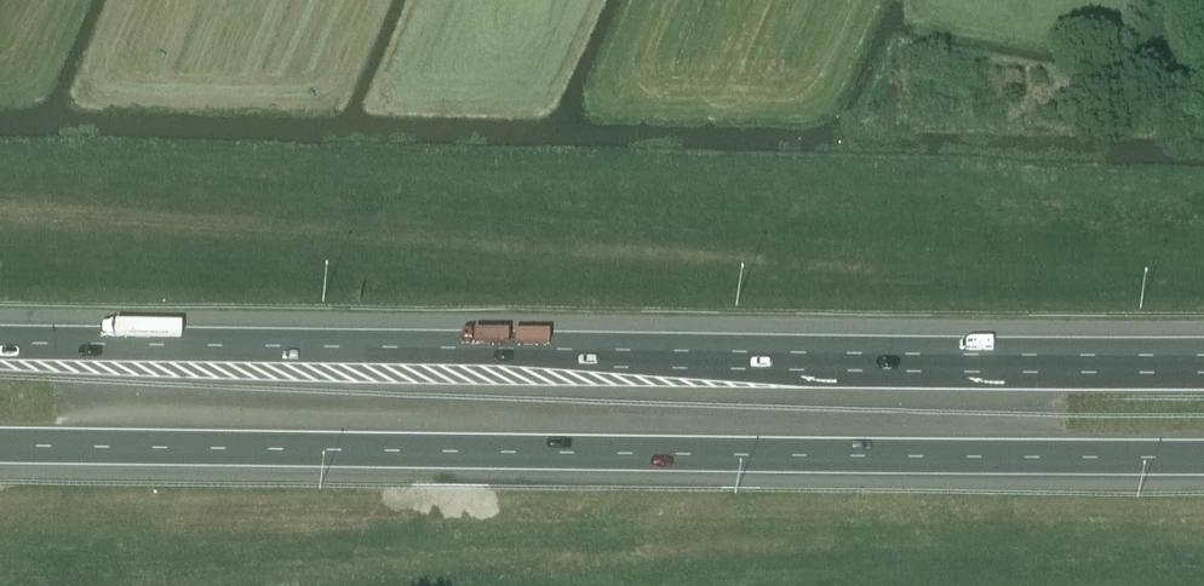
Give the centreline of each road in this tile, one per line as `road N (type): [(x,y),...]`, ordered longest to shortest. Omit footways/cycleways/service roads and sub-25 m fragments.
road 1 (motorway): [(1203,364),(0,343)]
road 2 (motorway): [(0,446),(1203,458)]

